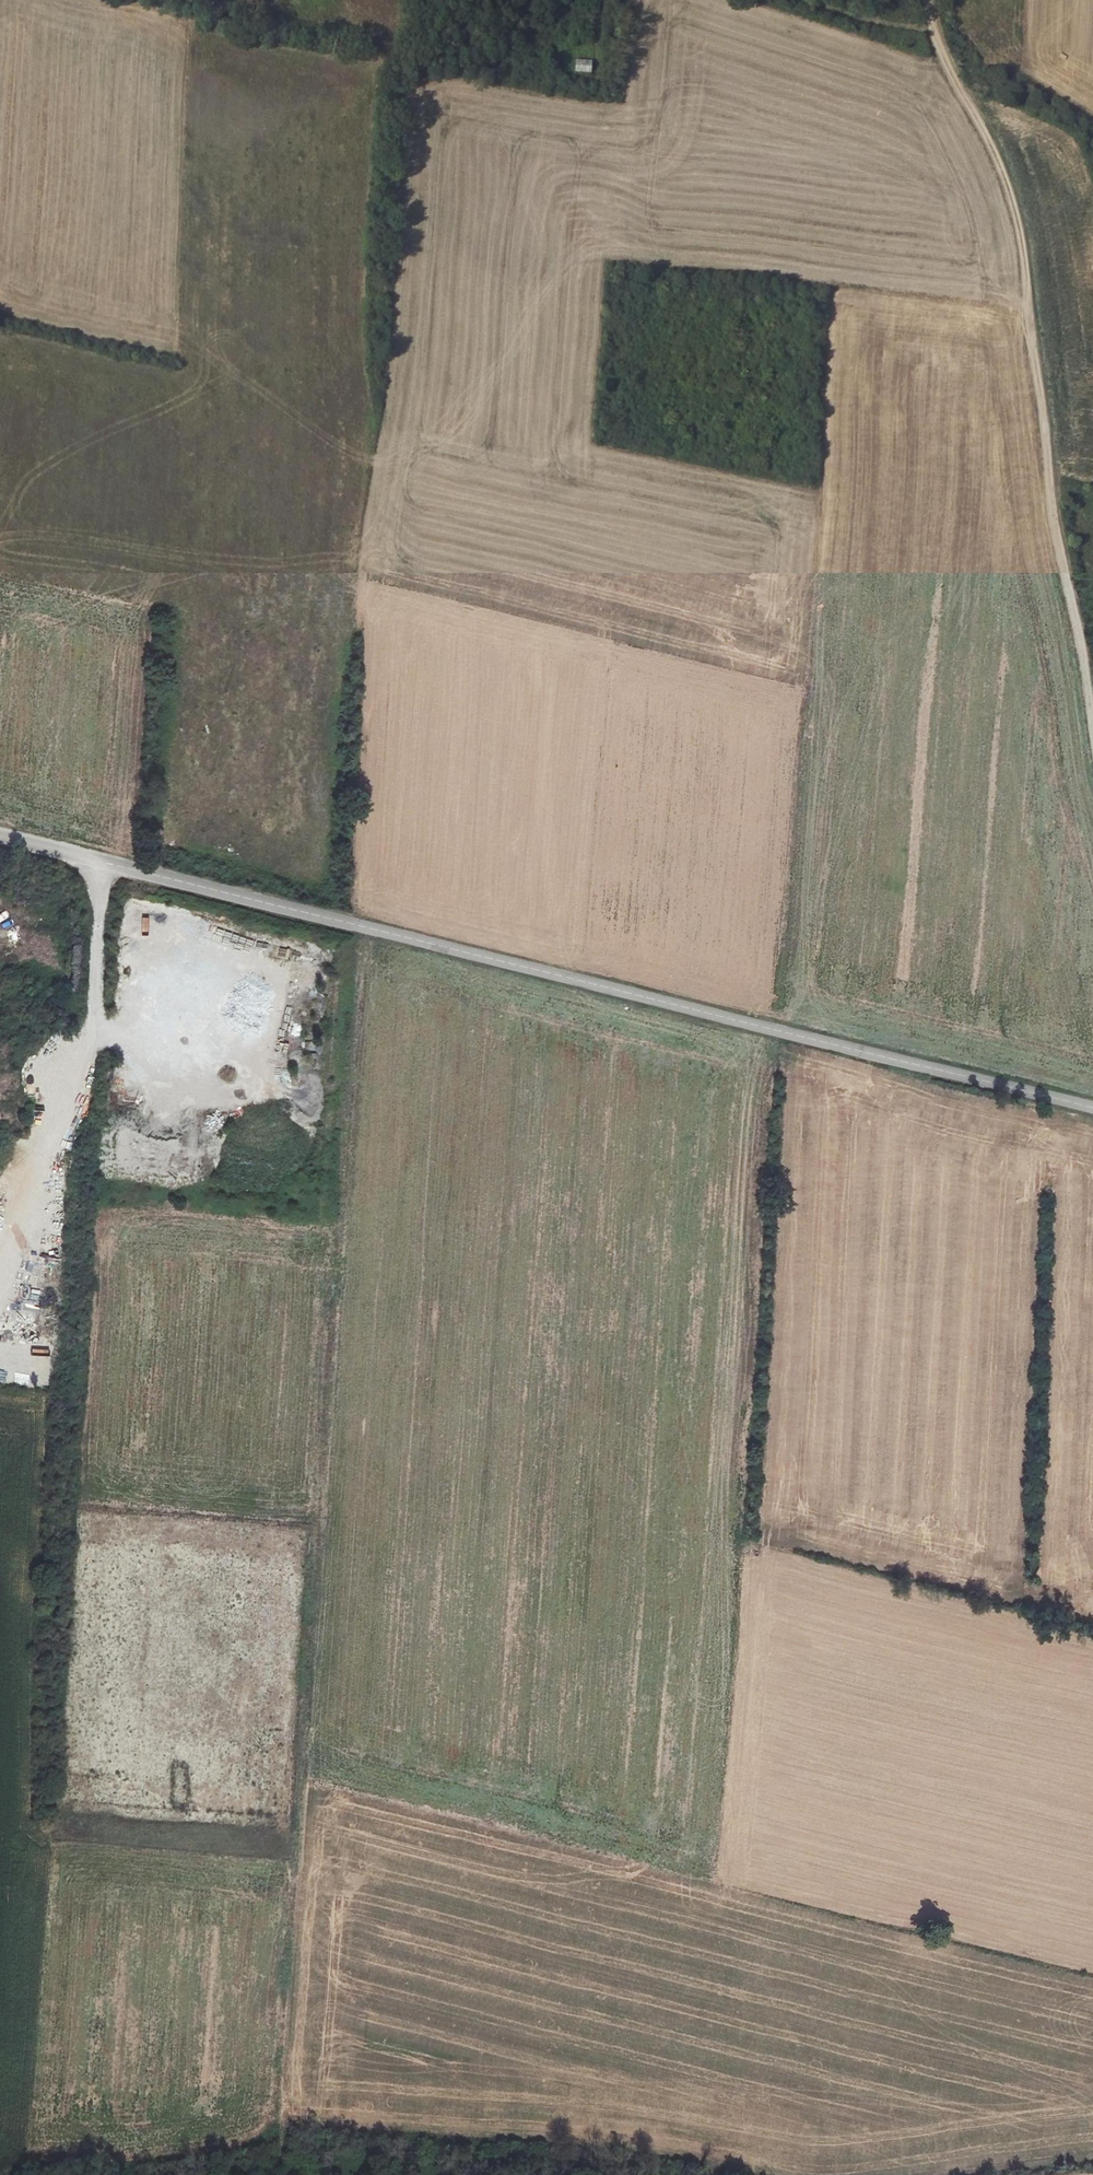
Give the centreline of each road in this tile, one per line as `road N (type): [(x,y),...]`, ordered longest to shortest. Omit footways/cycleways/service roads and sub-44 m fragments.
road 1 (unclassified): [(0,837),(1092,1105)]
road 2 (track): [(929,0),(937,39),(1004,163),(1027,247),(1038,375),(1092,716)]

